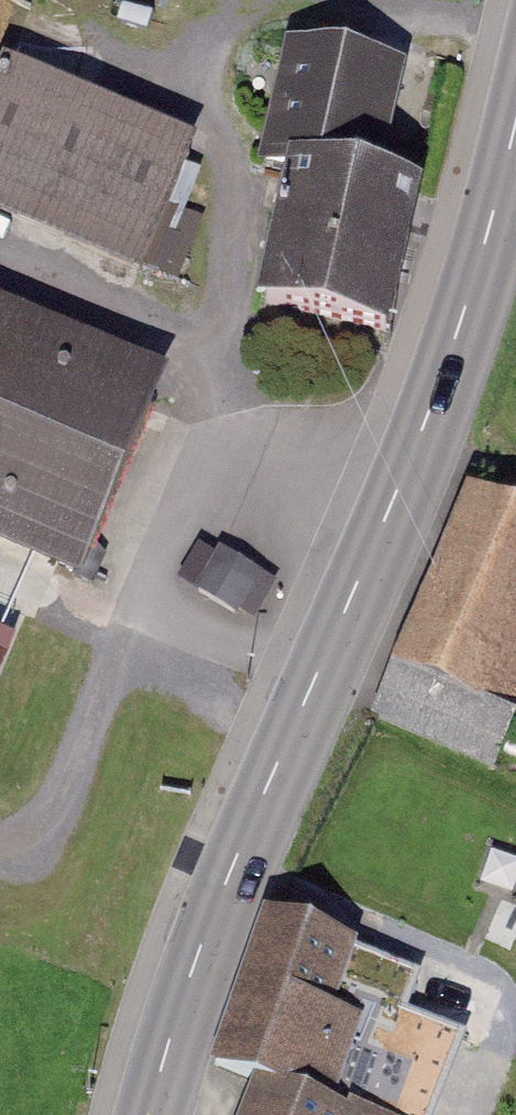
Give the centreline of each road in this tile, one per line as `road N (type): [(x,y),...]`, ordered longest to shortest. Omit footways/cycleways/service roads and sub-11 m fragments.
road 1 (primary): [(515,124),(487,246),(435,395),(201,934),(146,1114)]

